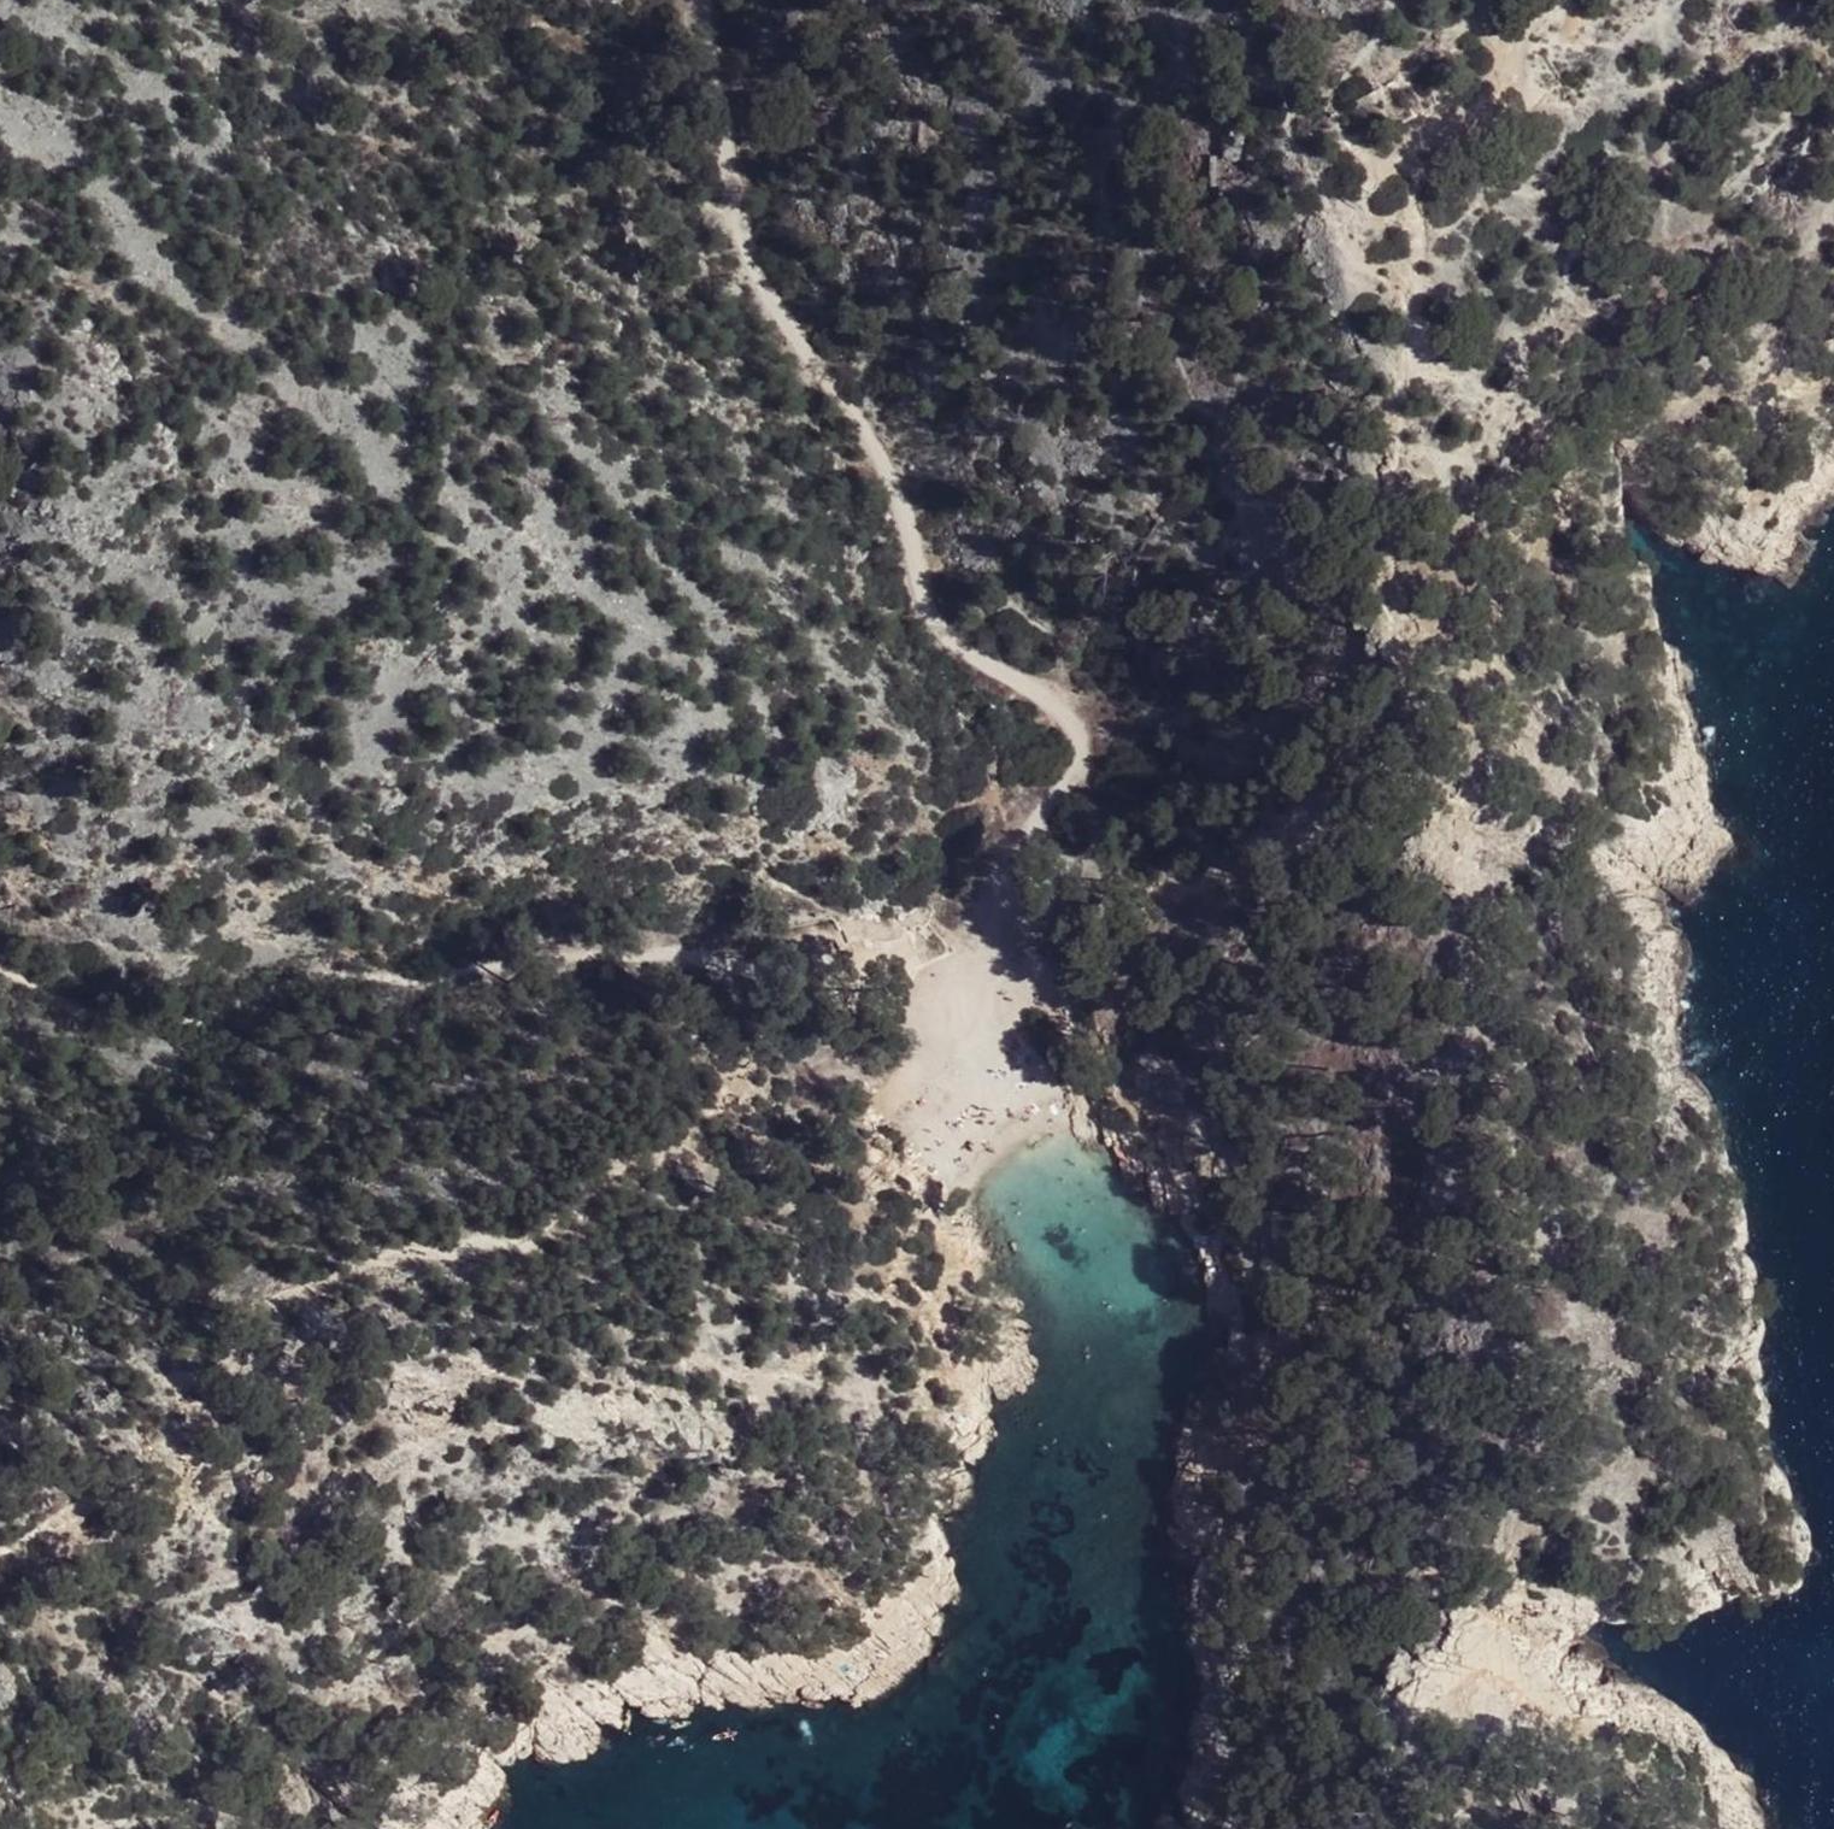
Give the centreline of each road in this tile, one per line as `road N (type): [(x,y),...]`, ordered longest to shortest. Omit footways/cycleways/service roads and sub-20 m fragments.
road 1 (track): [(990,971),(1049,801),(1081,769),(1077,731),(935,633),(879,447),(807,355),(747,259),(702,0)]

